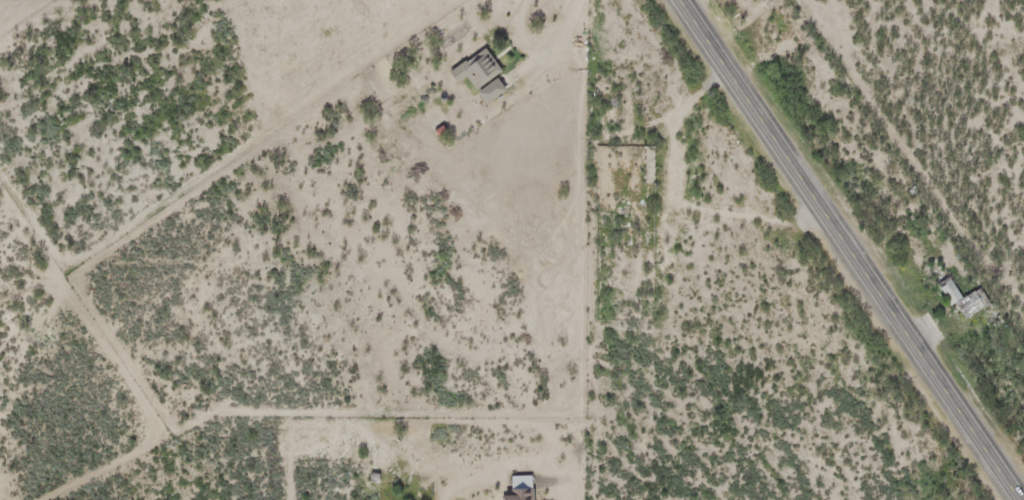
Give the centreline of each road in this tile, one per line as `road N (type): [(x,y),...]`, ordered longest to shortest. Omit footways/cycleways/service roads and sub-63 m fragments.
road 1 (trunk): [(1023,499),(677,0)]

